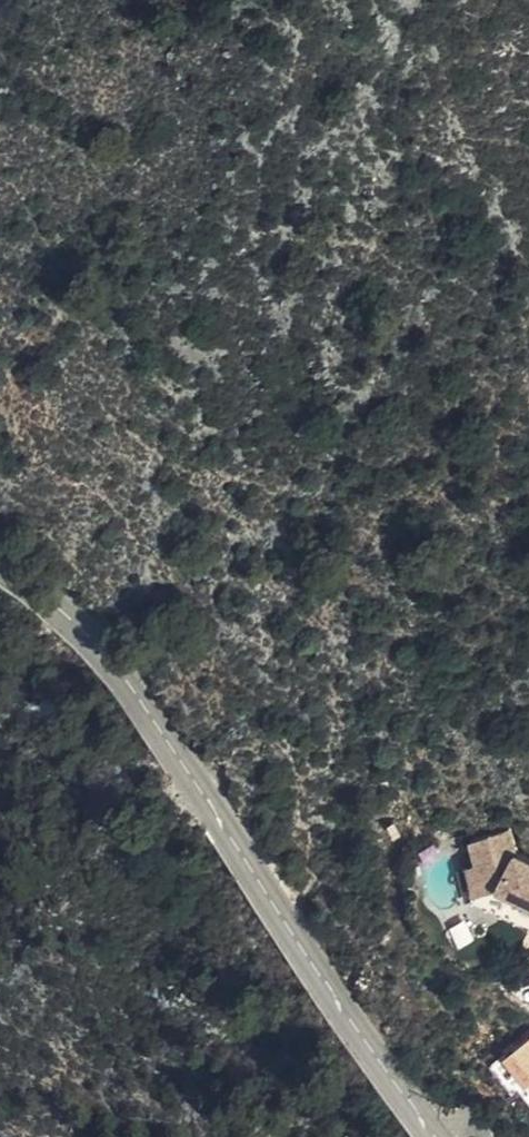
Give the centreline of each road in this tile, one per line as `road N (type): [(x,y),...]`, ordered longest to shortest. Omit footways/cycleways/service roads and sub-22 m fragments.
road 1 (tertiary): [(0,556),(56,594),(106,648),(444,1136)]

